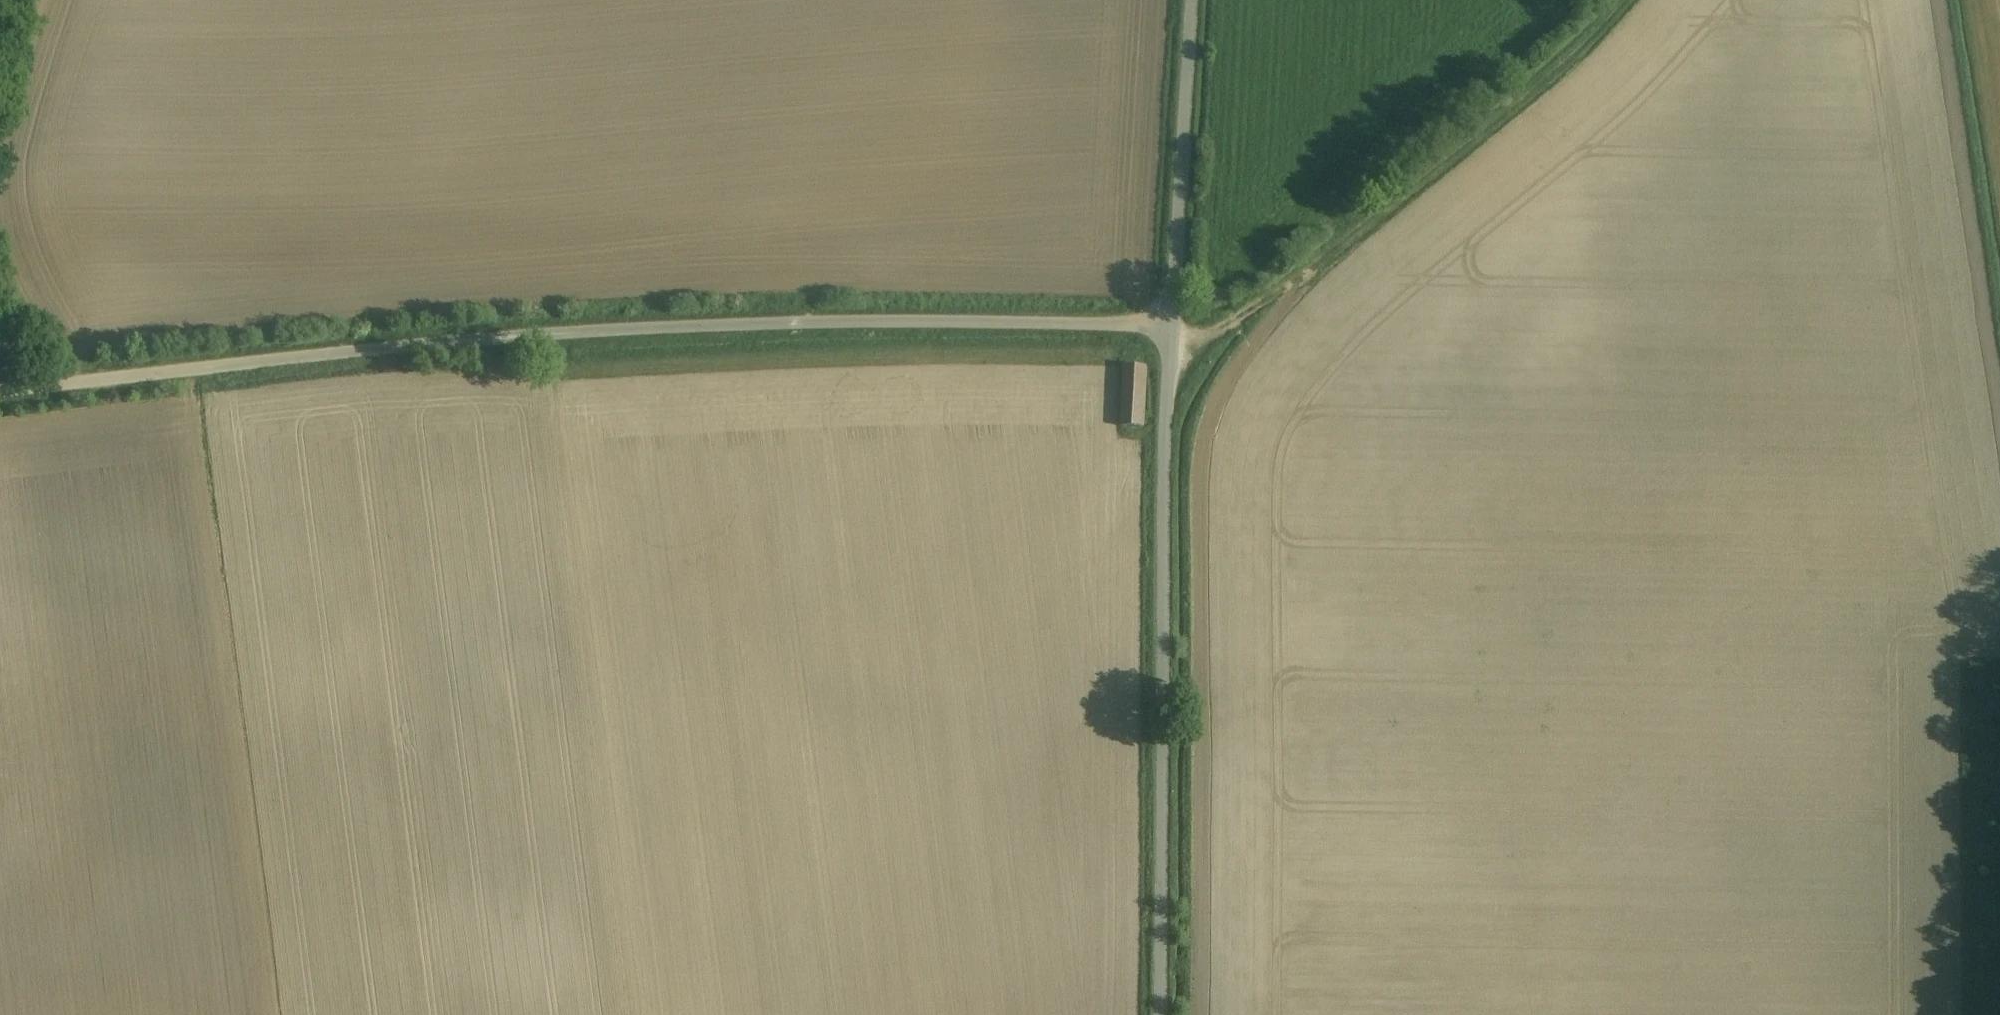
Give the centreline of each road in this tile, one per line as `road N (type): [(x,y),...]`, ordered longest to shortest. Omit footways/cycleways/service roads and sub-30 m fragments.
road 1 (unclassified): [(1170,325),(838,318),(549,331),(0,393)]
road 2 (unclassified): [(1159,1014),(1170,325)]
road 3 (track): [(1615,0),(1542,82),(1227,323),(1170,325)]
road 4 (unclassified): [(1170,325),(1194,0)]

